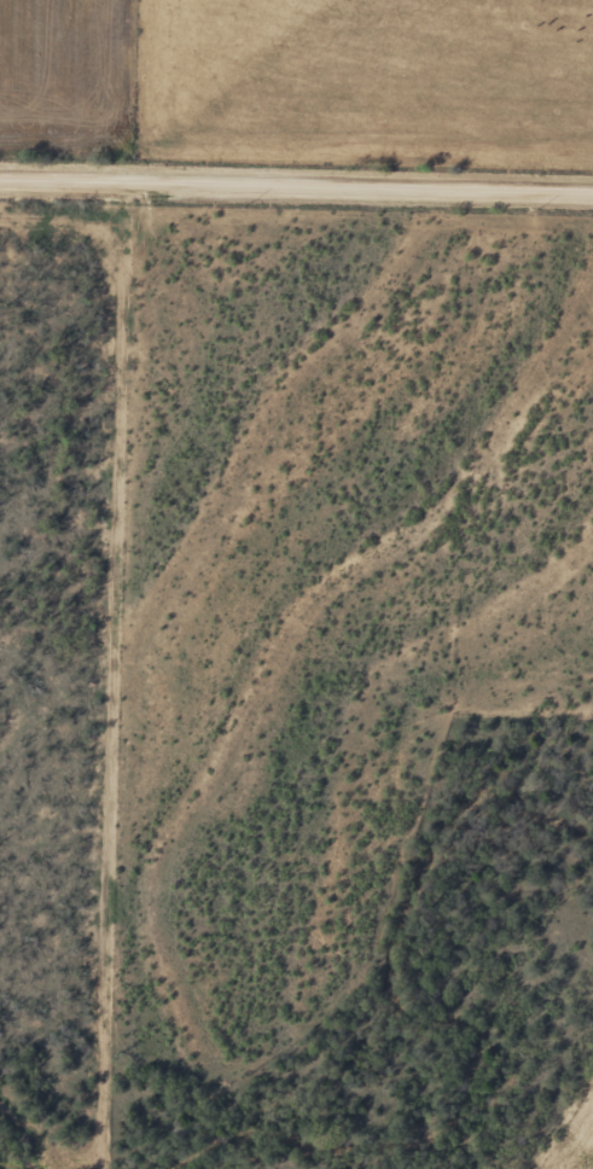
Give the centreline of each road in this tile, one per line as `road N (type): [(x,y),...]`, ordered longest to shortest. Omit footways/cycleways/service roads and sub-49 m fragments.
road 1 (residential): [(592,188),(0,175)]

